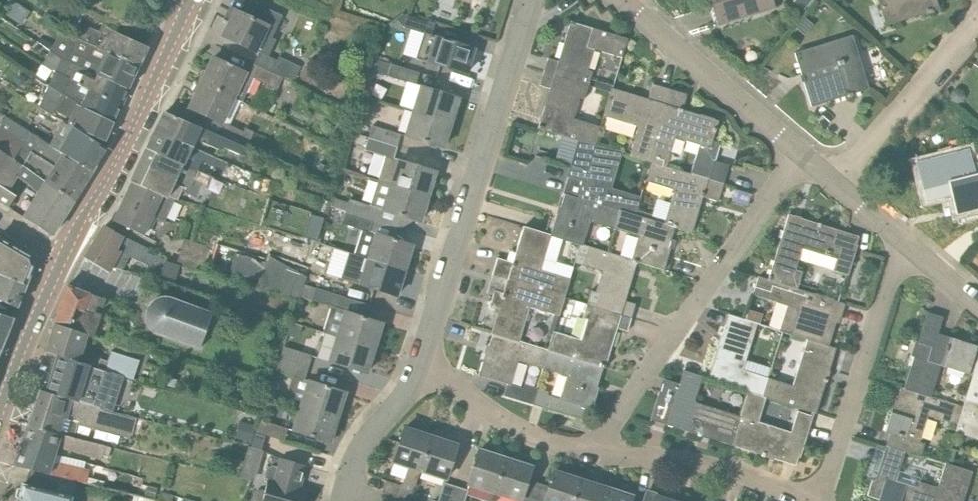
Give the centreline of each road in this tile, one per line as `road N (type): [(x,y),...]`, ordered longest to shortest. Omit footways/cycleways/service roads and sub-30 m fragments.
road 1 (residential): [(419,368),(530,0)]
road 2 (residential): [(590,451),(800,155)]
road 3 (tertiary): [(60,258),(123,155),(192,0)]
road 4 (residential): [(818,500),(904,240)]
road 5 (residential): [(800,155),(621,0)]
road 6 (residential): [(802,500),(769,483),(685,460),(590,451)]
road 7 (residential): [(836,182),(977,14)]
road 8 (residential): [(590,451),(509,424),(419,368)]
road 9 (tertiary): [(0,408),(60,258)]
road 10 (residential): [(344,500),(365,442),(419,368)]

